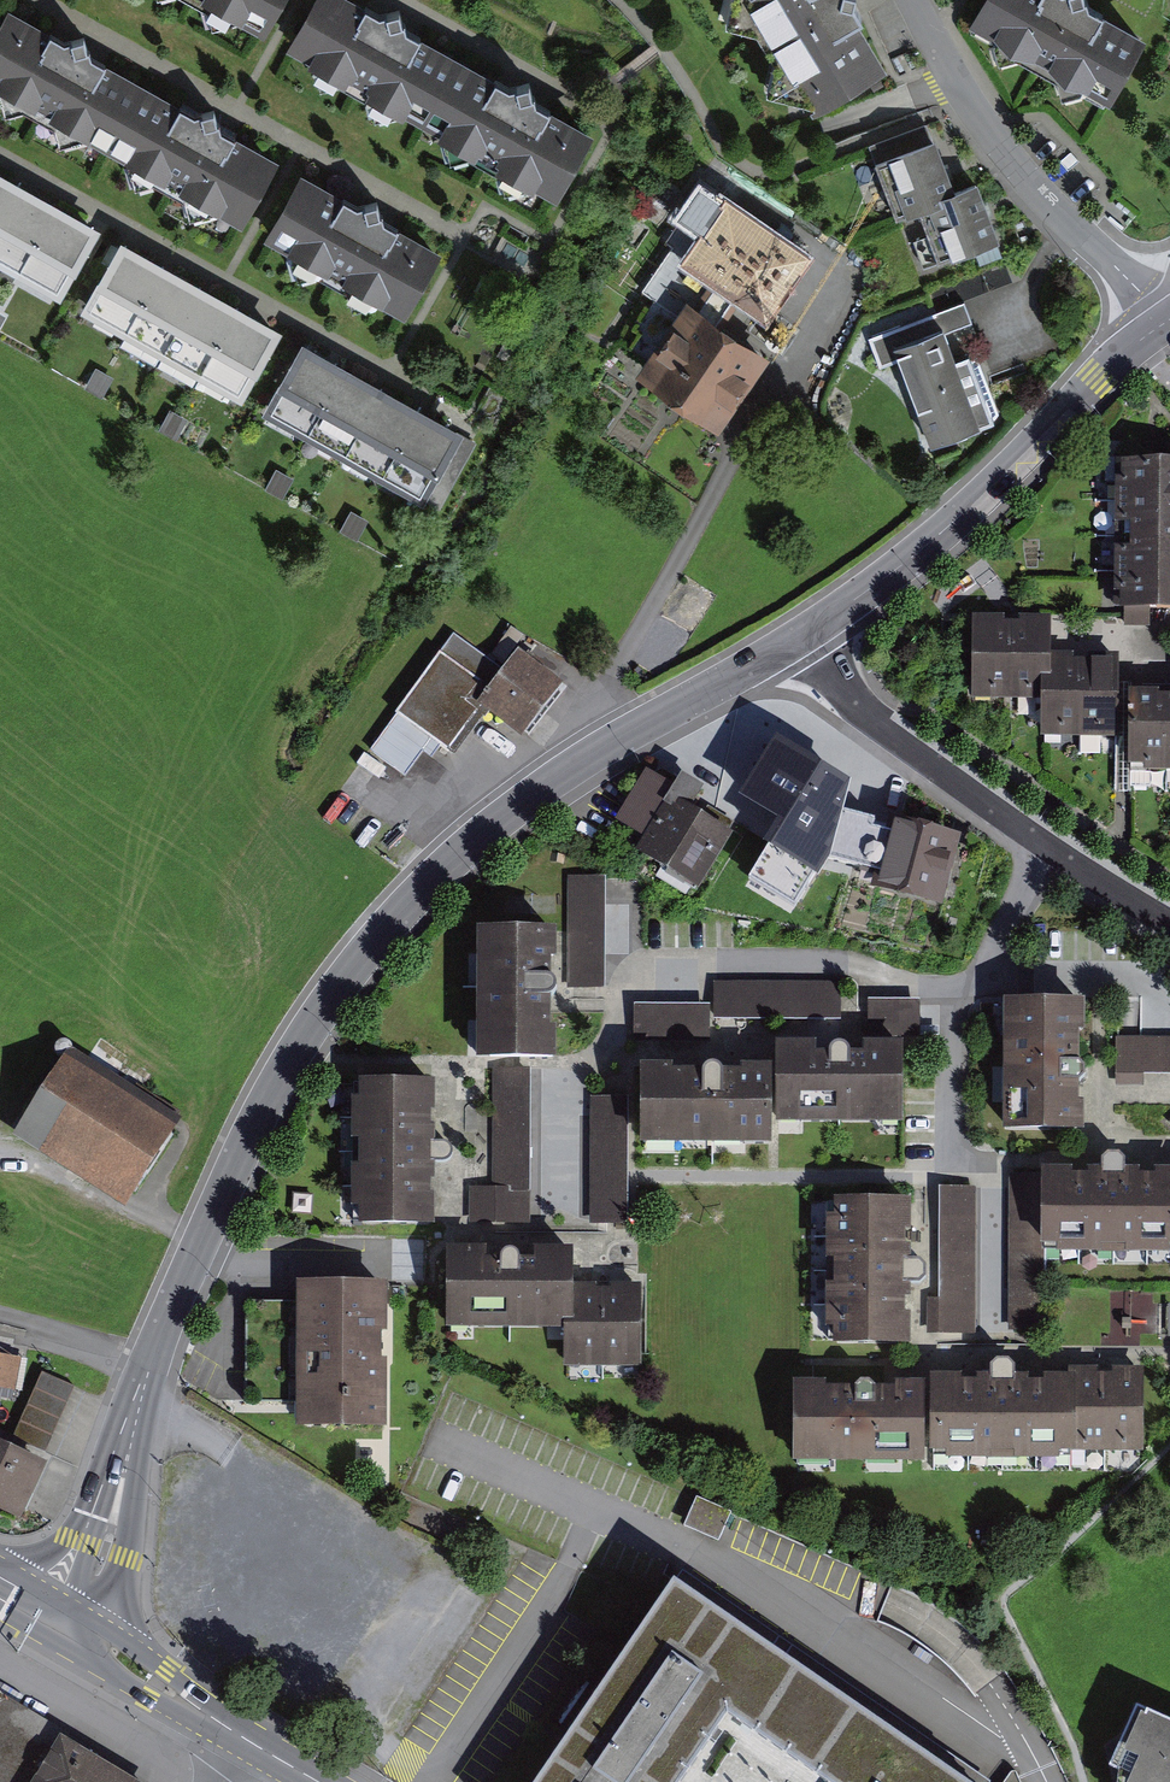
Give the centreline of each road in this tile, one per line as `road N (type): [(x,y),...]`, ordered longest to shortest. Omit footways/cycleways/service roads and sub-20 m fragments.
road 1 (unclassified): [(803,634),(537,792),(464,848),(379,935),(320,1010),(258,1116),(131,1430)]
road 2 (unclassified): [(1163,325),(1096,378),(979,499),(803,634)]
road 3 (residential): [(1169,915),(1056,849),(855,700),(803,634)]
road 4 (residential): [(915,0),(967,100),(1069,227),(1163,325)]
road 5 (unclassified): [(88,1643),(123,1555),(131,1430)]
road 6 (unclassified): [(131,1430),(80,1542),(33,1613)]
road 7 (secondary): [(230,1729),(88,1643)]

